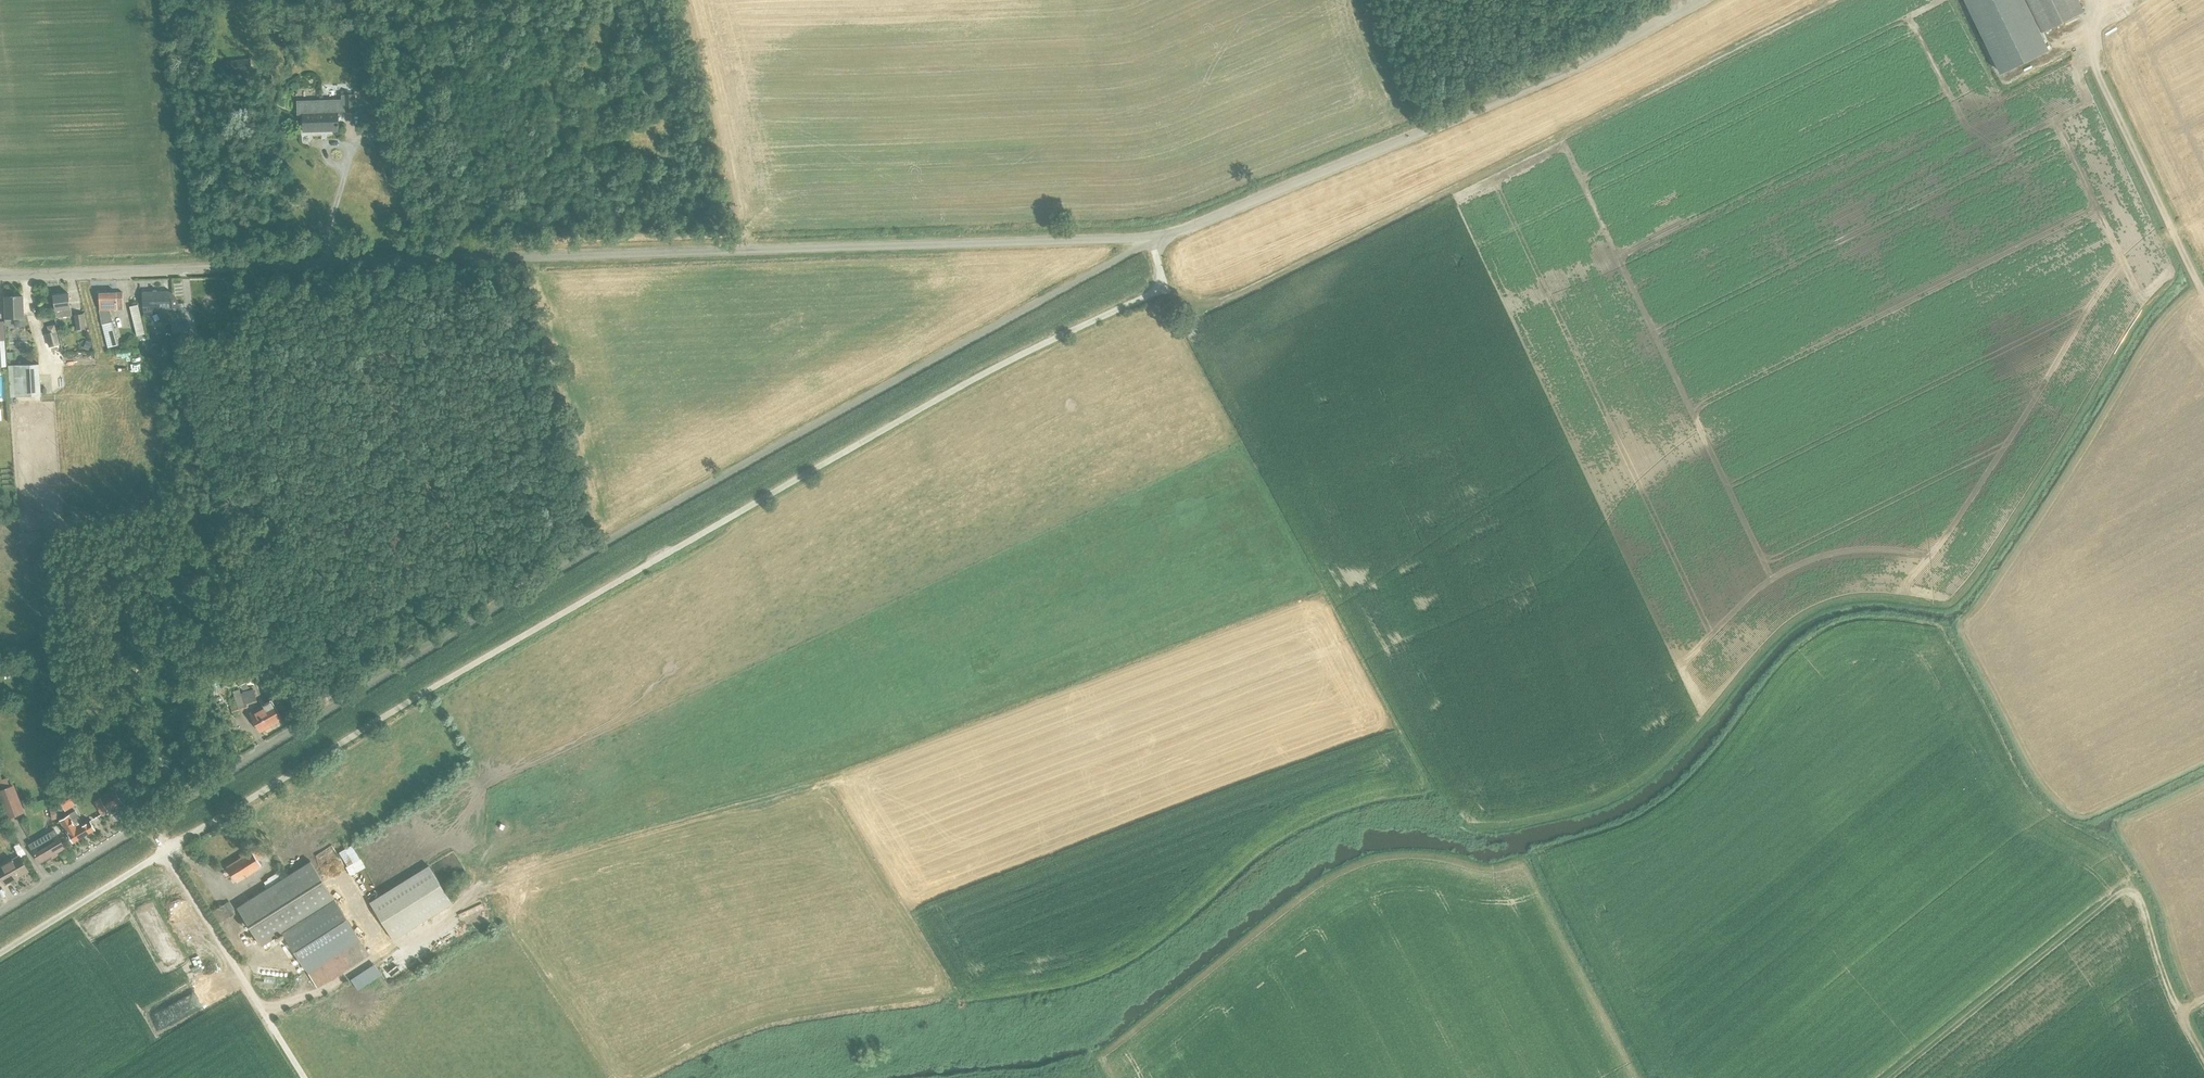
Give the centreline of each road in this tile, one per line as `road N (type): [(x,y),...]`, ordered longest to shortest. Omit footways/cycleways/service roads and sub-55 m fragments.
road 1 (unclassified): [(0,914),(609,543),(1153,240)]
road 2 (unclassified): [(164,851),(696,534),(1151,293),(1159,288),(1153,240)]
road 3 (unclassified): [(0,277),(1153,240)]
road 4 (unclassified): [(1153,240),(1574,66),(1697,0)]
road 5 (track): [(2203,290),(2094,66),(2092,0)]
road 6 (residential): [(307,1077),(164,851)]
road 7 (unclassified): [(0,954),(164,851)]

